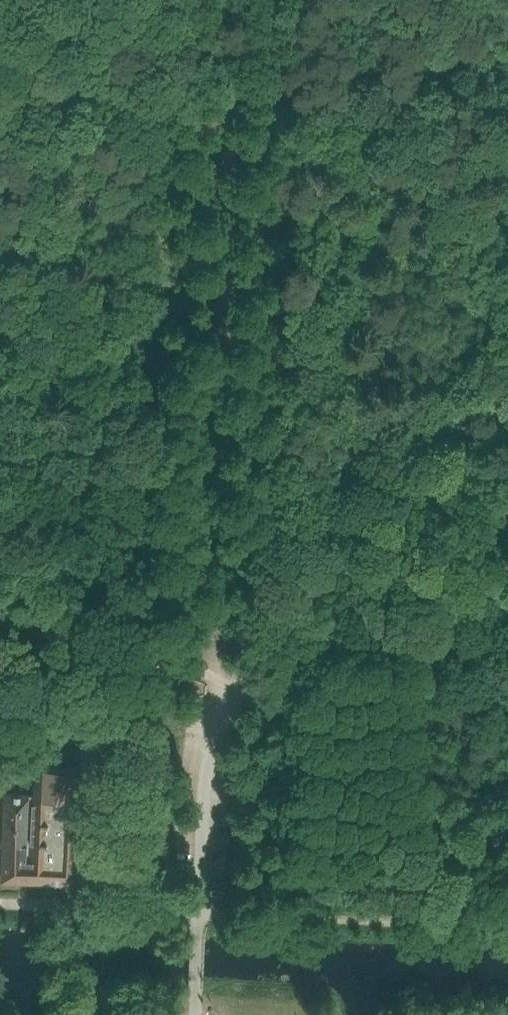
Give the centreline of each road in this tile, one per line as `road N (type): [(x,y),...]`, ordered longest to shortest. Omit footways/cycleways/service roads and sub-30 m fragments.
road 1 (track): [(205,675),(215,628),(231,0)]
road 2 (unclassified): [(200,920),(205,770),(223,729),(421,593),(507,508)]

